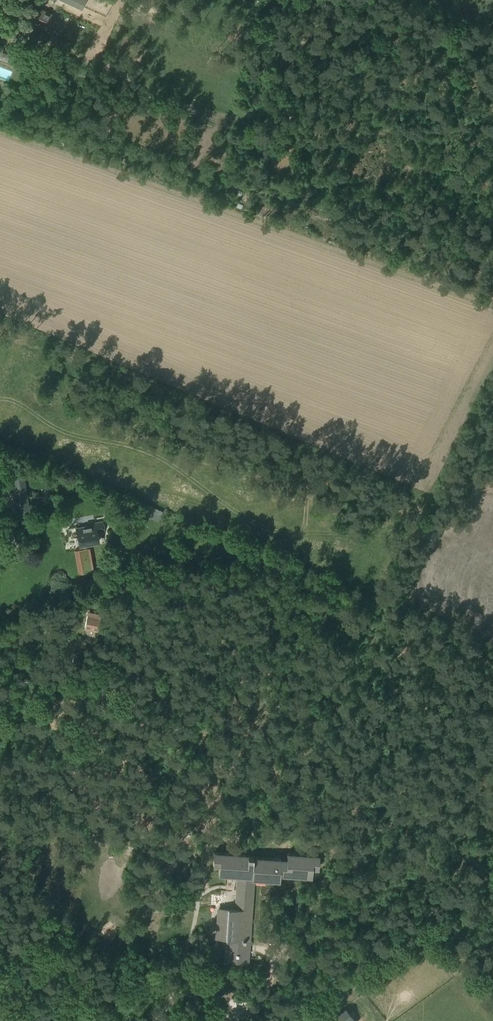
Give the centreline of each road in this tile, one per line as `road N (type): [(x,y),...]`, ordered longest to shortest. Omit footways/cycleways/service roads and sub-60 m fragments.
road 1 (track): [(287,1020),(449,902),(492,817)]
road 2 (track): [(236,118),(323,137),(492,122)]
road 3 (track): [(71,1020),(11,847),(0,788)]
road 4 (track): [(331,990),(351,995),(430,941),(492,955)]
road 5 (track): [(0,714),(23,635),(34,629),(73,645)]

